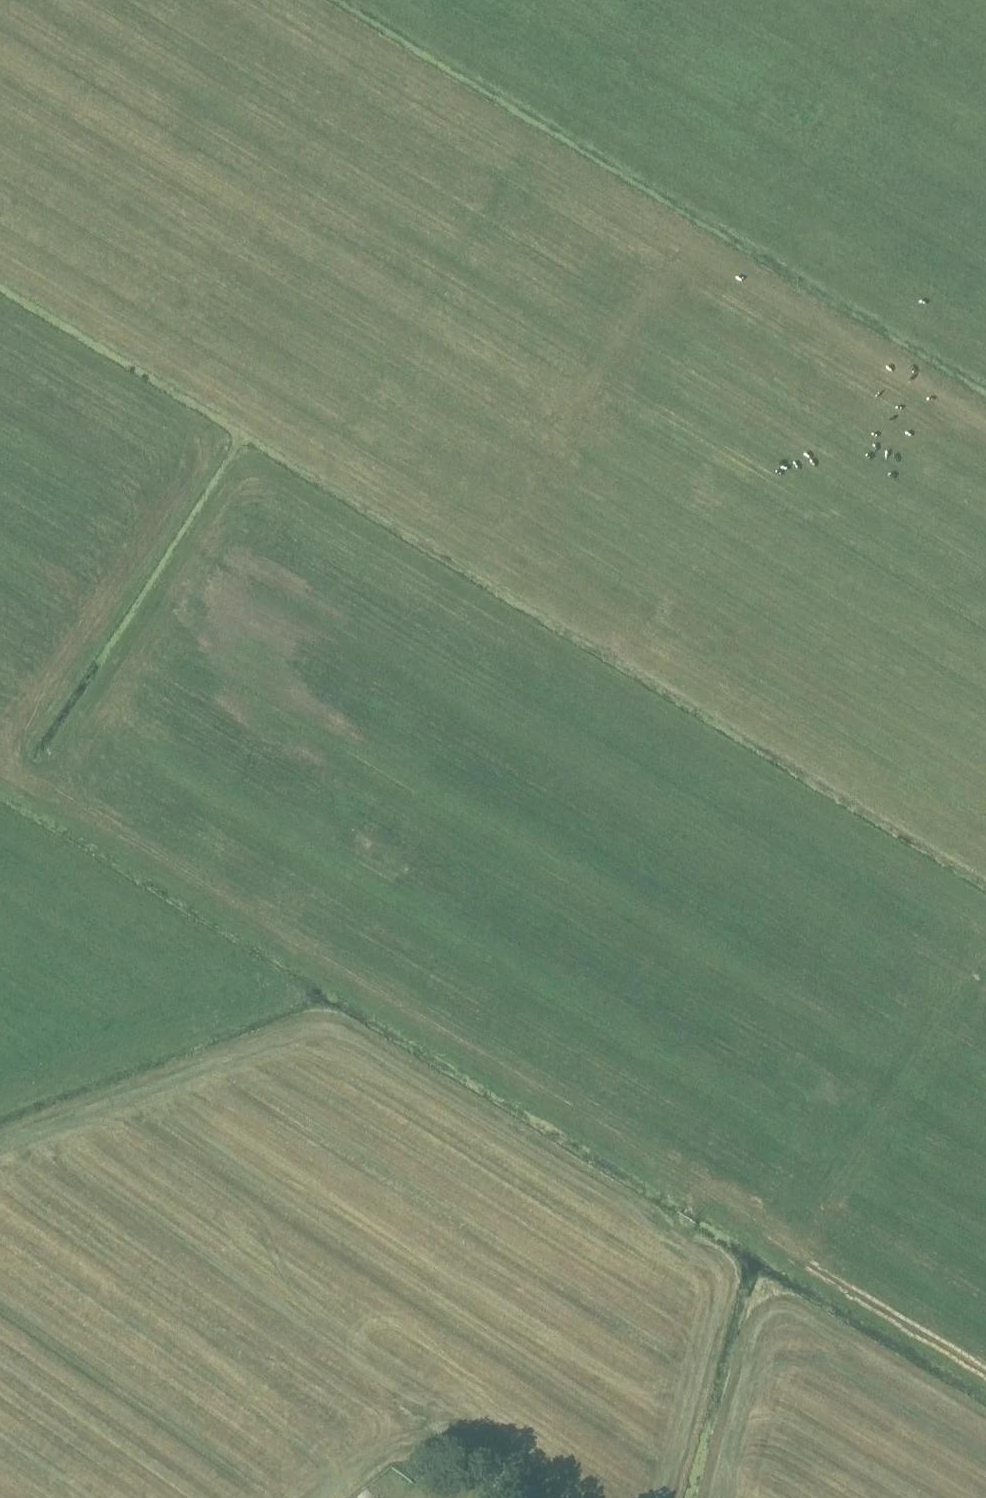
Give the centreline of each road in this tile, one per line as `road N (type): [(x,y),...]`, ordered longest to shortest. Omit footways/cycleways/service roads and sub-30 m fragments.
road 1 (track): [(985,1372),(814,1260),(753,1198),(720,1190),(700,1199),(676,1239)]

